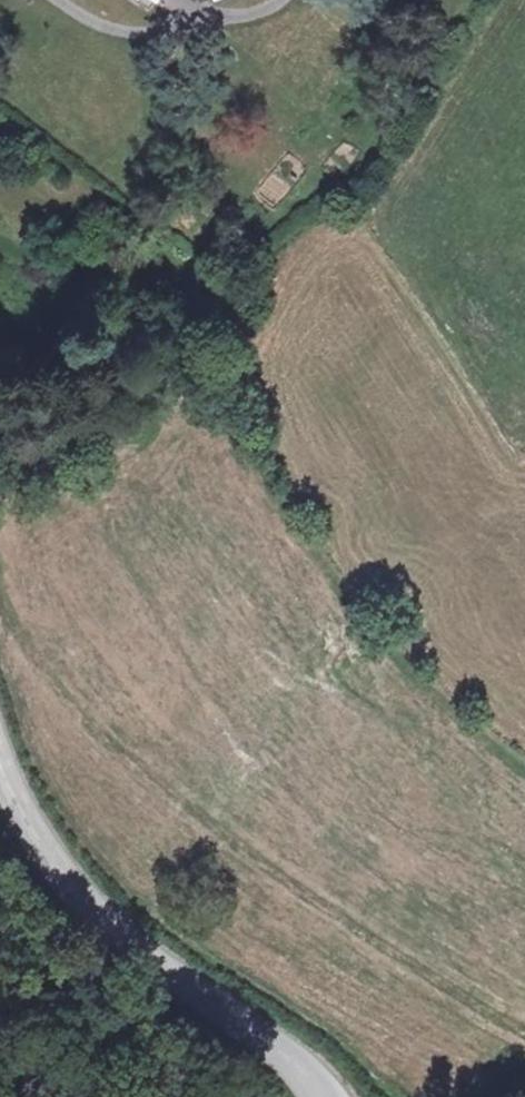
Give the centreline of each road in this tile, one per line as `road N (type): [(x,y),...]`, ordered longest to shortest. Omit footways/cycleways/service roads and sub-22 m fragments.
road 1 (secondary): [(0,719),(39,824),(99,909),(287,1056),(317,1096)]

